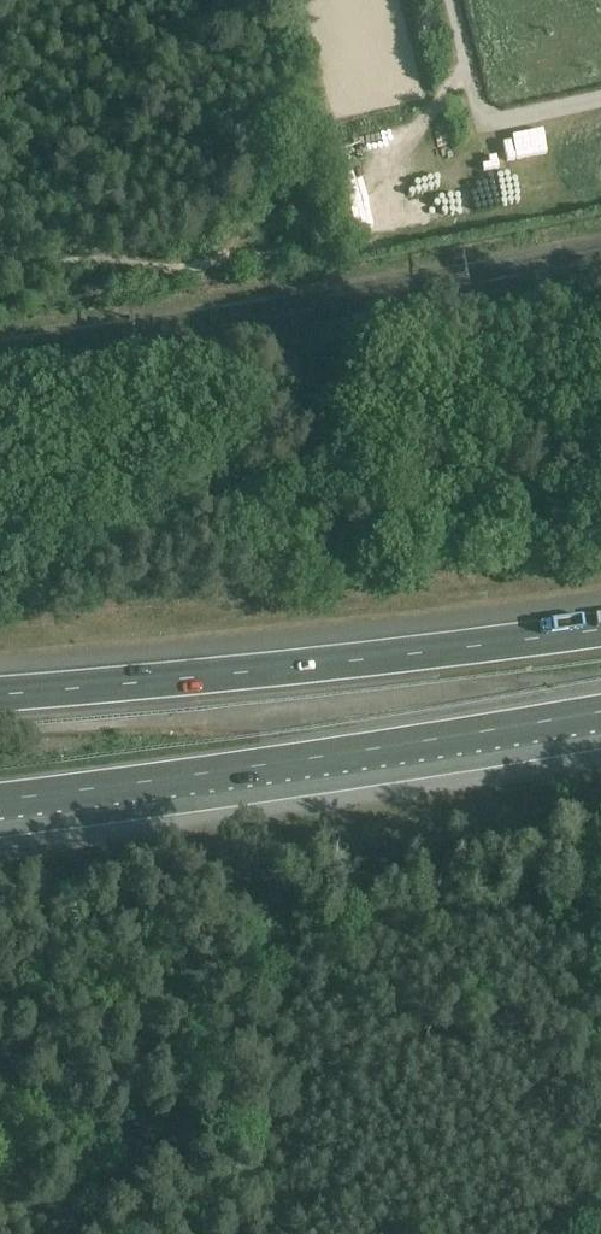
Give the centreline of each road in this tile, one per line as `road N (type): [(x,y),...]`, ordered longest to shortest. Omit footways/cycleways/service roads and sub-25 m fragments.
road 1 (motorway): [(0,797),(600,710)]
road 2 (motorway): [(600,628),(0,691)]
road 3 (track): [(363,204),(337,278),(456,244),(600,220)]
road 4 (track): [(450,0),(465,64),(363,204)]

